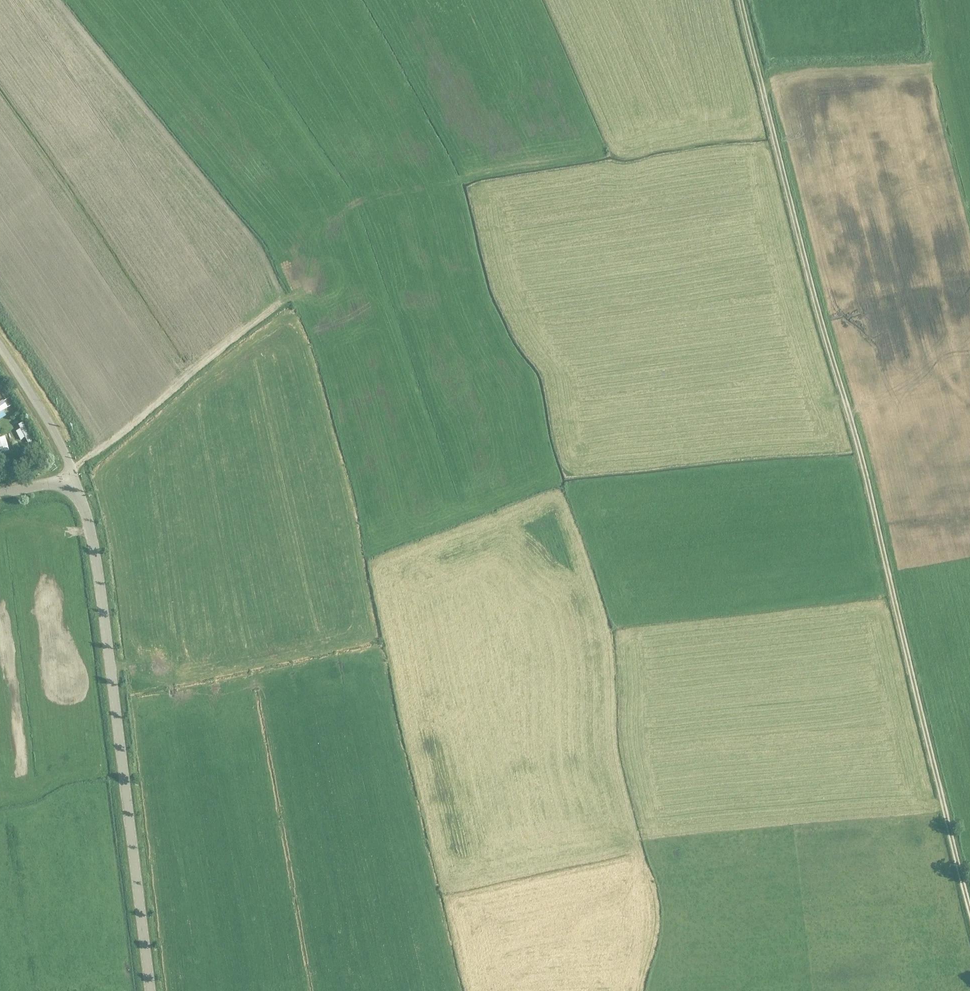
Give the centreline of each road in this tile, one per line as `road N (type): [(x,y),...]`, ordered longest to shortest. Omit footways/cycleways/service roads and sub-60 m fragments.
road 1 (track): [(740,0),(969,907)]
road 2 (unclassified): [(151,990),(96,560),(73,477)]
road 3 (unclassified): [(73,477),(0,349)]

